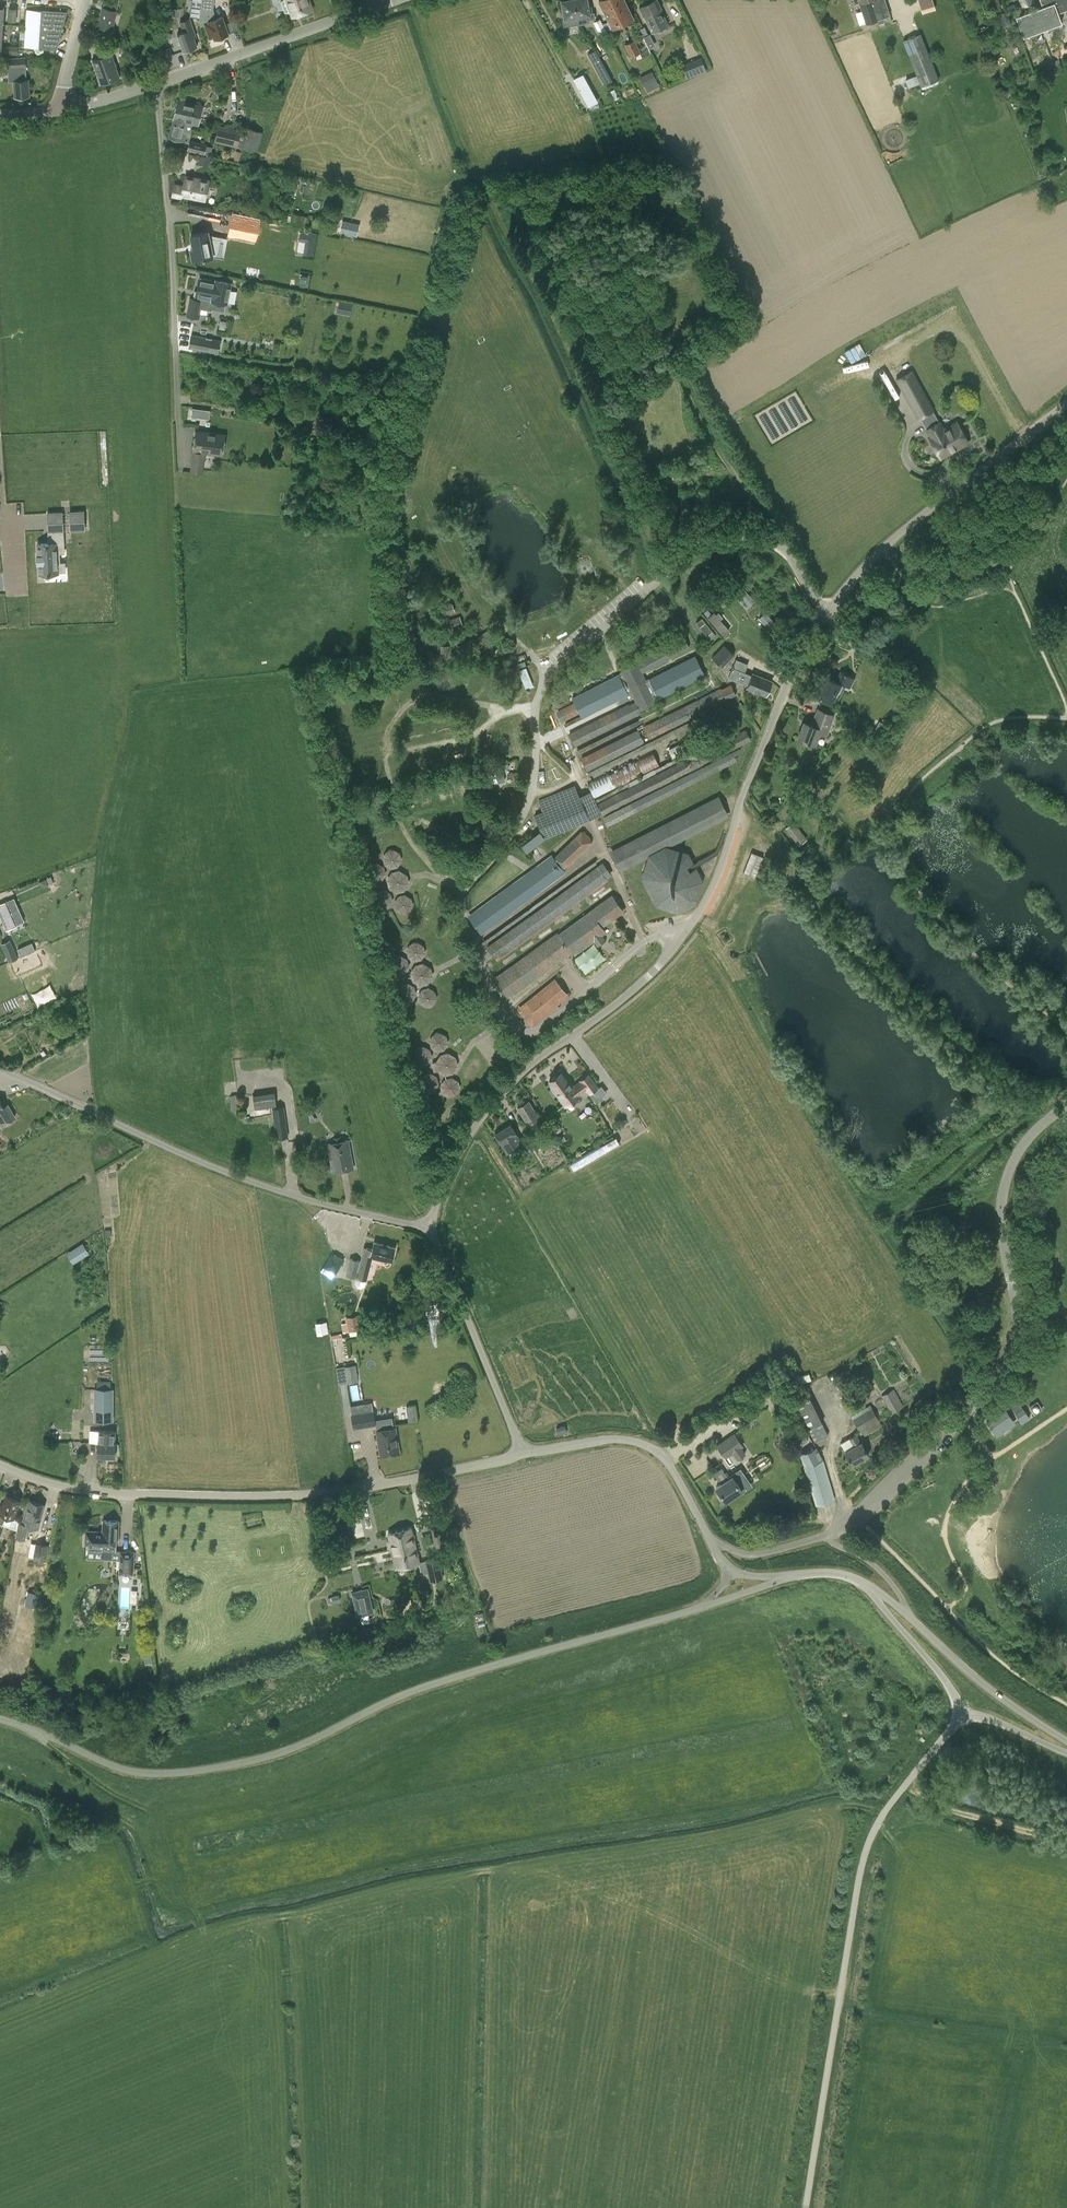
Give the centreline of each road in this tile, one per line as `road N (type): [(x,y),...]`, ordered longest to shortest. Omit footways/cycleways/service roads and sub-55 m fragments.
road 1 (unclassified): [(432,1226),(457,1155),(484,1114),(536,1059),(622,997),(682,938),(716,880),(800,654),(826,612),(911,521),(1066,402)]
road 2 (unclassified): [(0,1719),(109,1766),(197,1772),(288,1749),(428,1685),(702,1607)]
road 3 (unclassified): [(828,1535),(857,1518),(973,1404),(1014,1343),(1002,1200),(1027,1140),(1066,1103)]
road 4 (unclassified): [(523,1454),(354,1489),(264,1498),(117,1494),(51,1483),(0,1464)]
road 5 (unclassified): [(807,2207),(863,1861),(894,1801),(962,1713)]
road 6 (unclassified): [(0,1069),(280,1190),(432,1226)]
road 7 (unclassified): [(158,82),(178,466)]
road 8 (unclassified): [(523,1454),(432,1226)]
road 9 (unclassified): [(711,1542),(669,1464),(644,1444),(616,1438),(523,1454)]
road 10 (unclassified): [(158,82),(384,5)]
road 11 (unclassified): [(1066,1742),(985,1686),(907,1614)]
road 12 (track): [(774,543),(754,496),(716,453),(681,376)]
road 13 (unclassified): [(962,1713),(870,1586)]
road 14 (track): [(35,1732),(65,1763),(142,1810)]
road 15 (unclassified): [(711,1542),(753,1556),(828,1535)]

